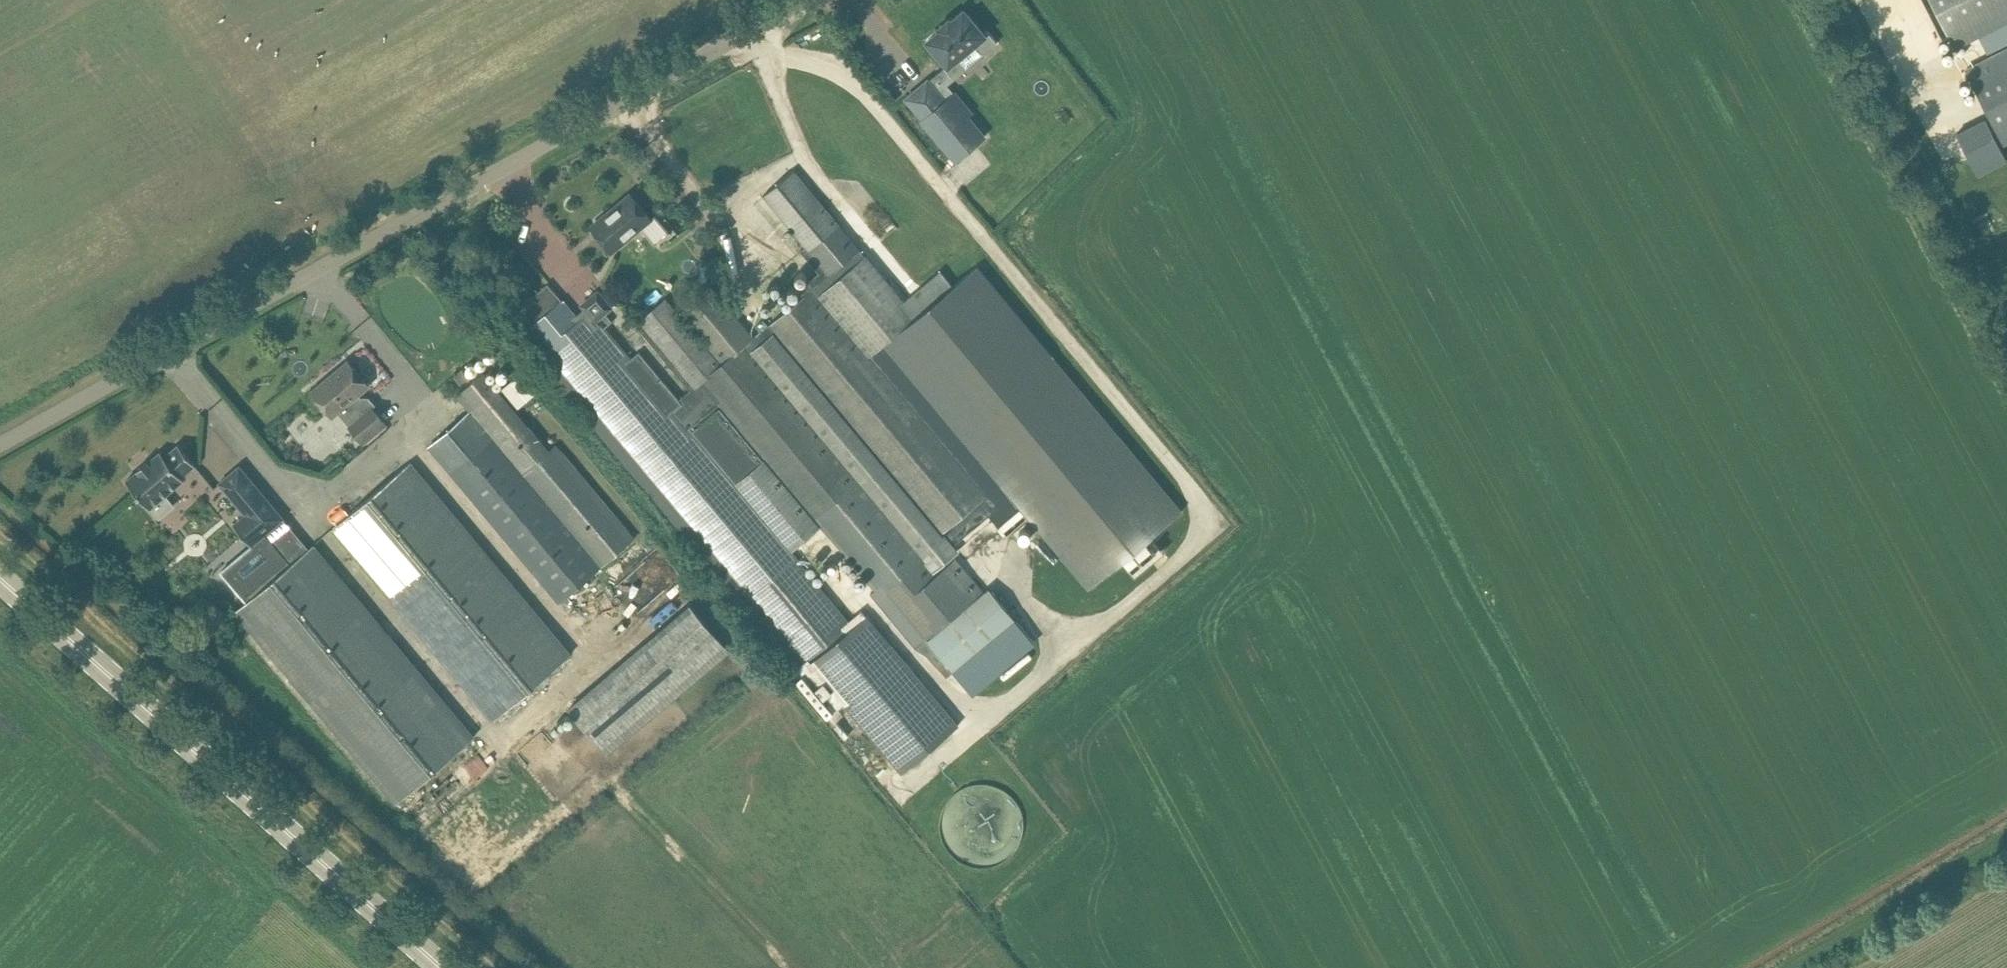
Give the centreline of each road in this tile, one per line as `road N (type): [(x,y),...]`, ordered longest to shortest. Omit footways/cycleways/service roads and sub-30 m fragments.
road 1 (unclassified): [(0,444),(804,0)]
road 2 (primary): [(434,967),(0,589)]

